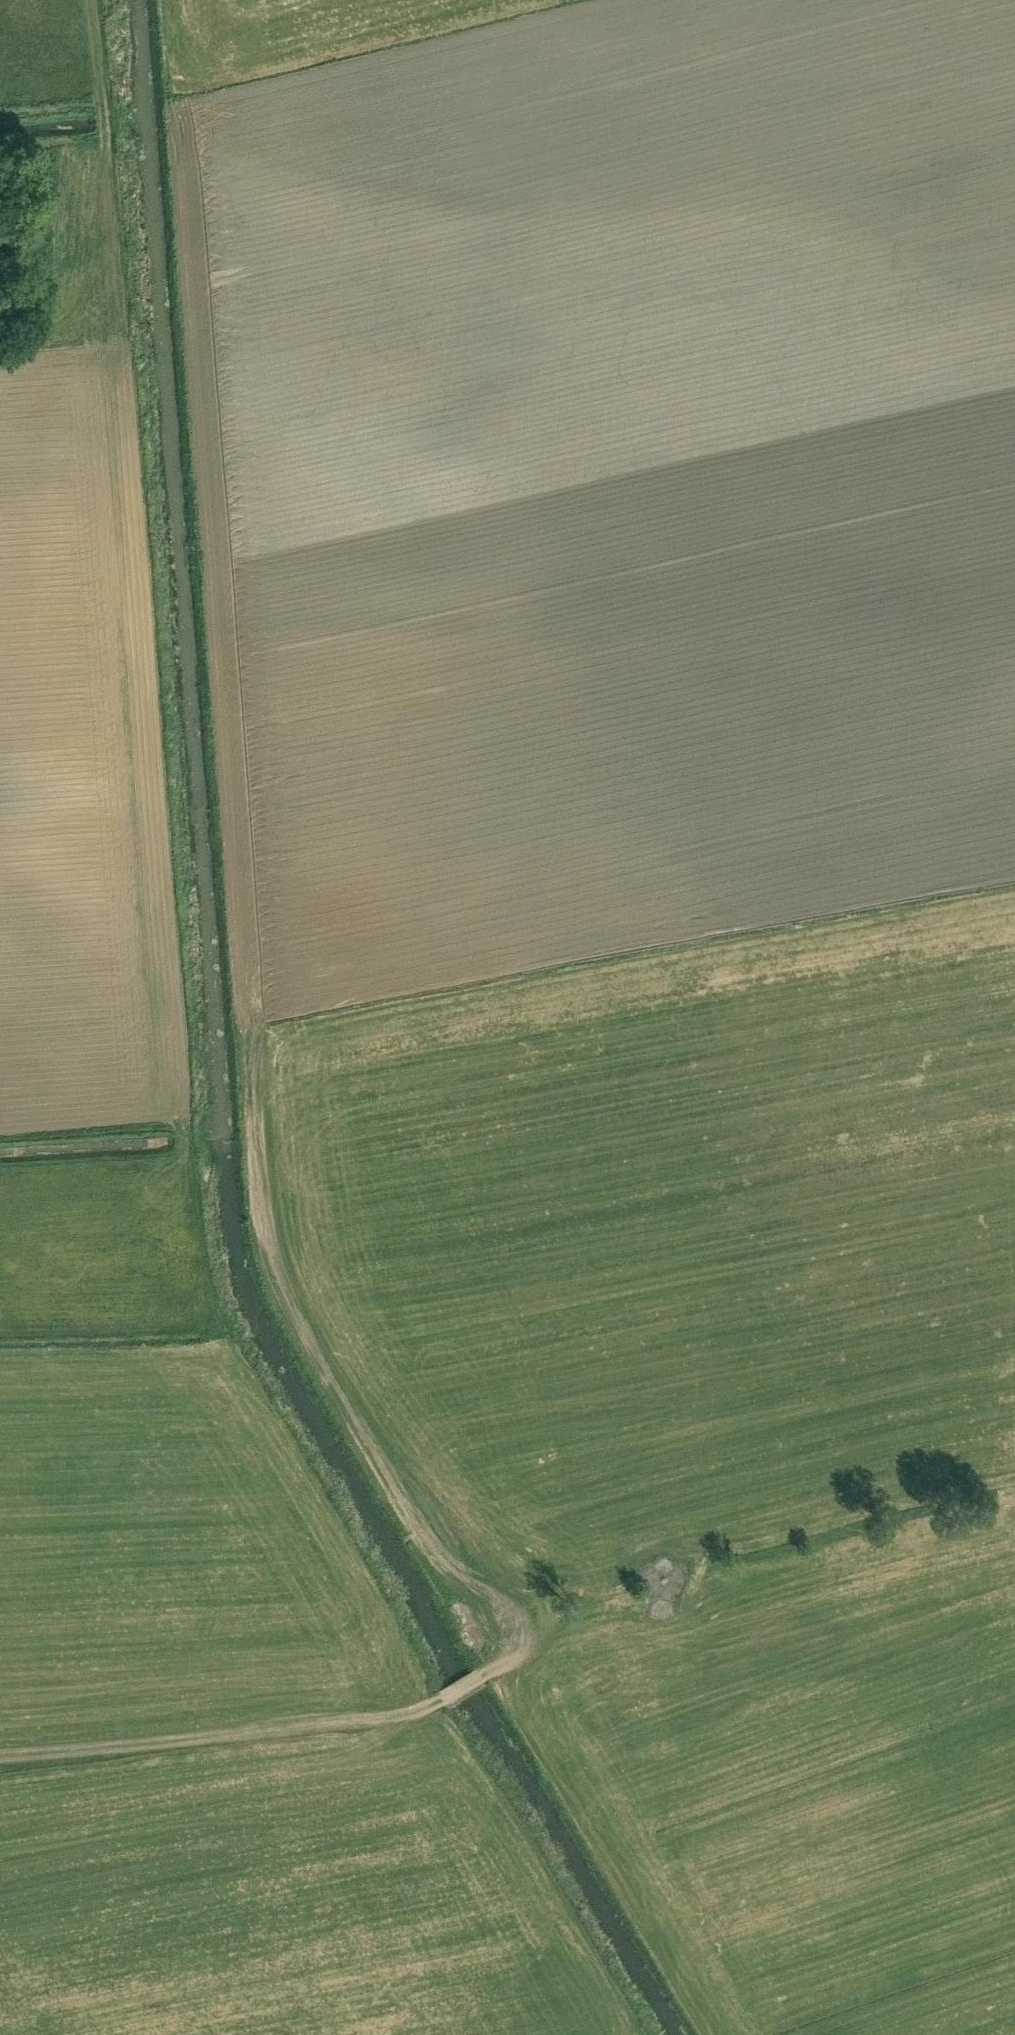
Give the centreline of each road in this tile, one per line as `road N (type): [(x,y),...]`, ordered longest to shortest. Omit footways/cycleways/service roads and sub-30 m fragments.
road 1 (track): [(0,1756),(363,1725),(440,1703),(483,1677)]

